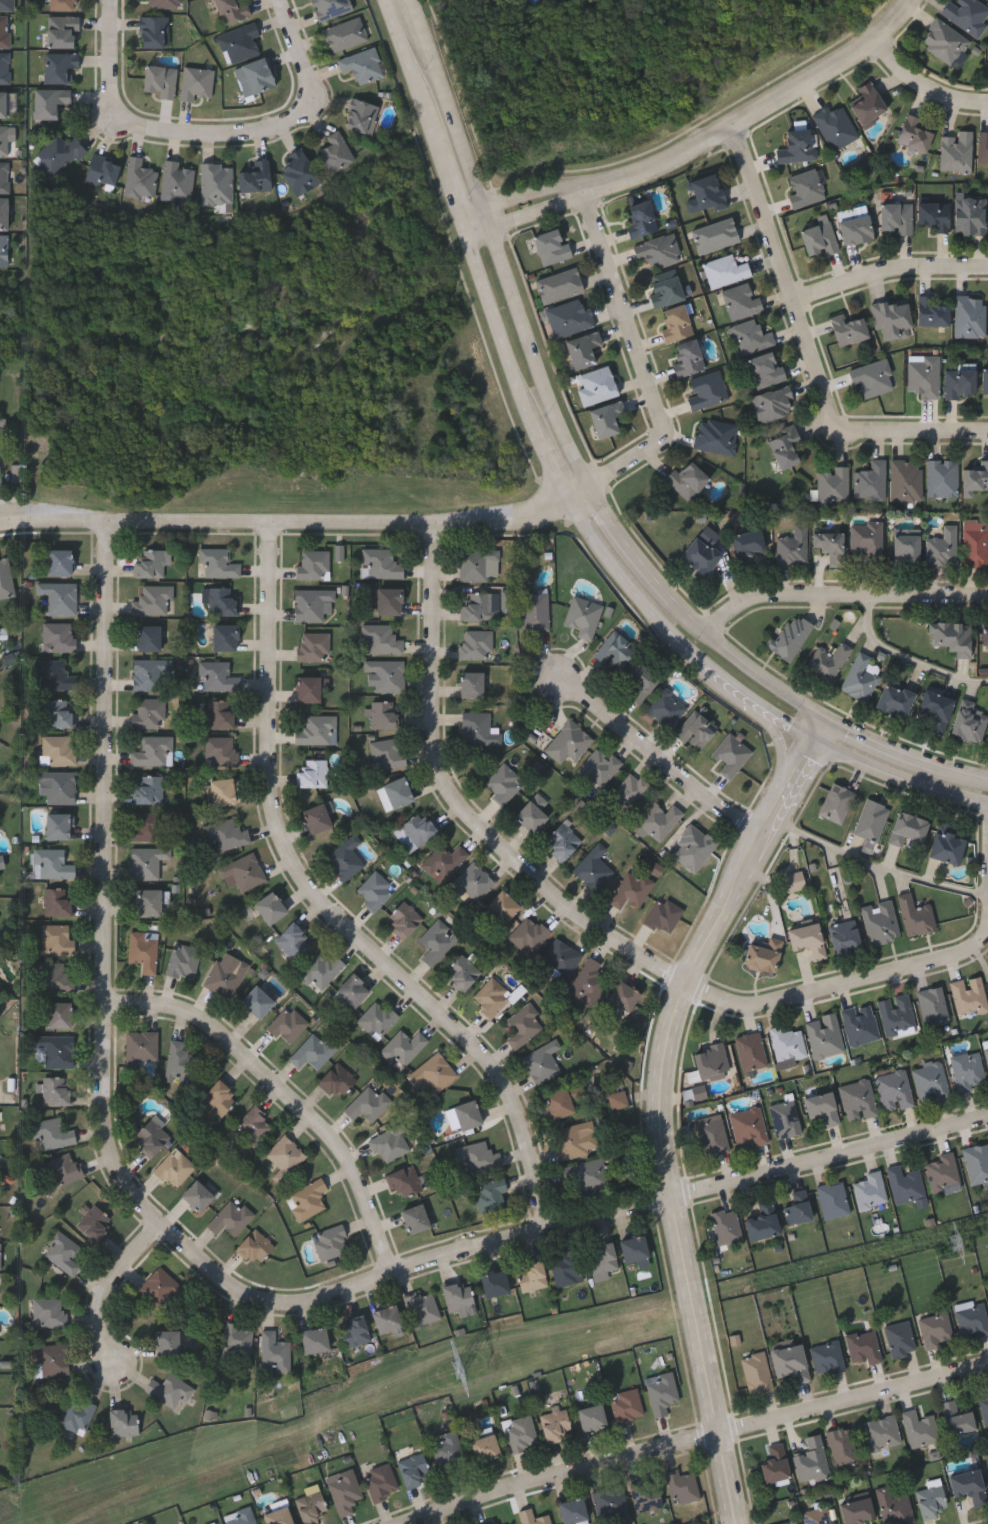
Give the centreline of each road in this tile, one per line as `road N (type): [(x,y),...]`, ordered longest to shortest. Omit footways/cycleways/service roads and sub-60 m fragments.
road 1 (residential): [(987,1121),(547,1232),(308,1308),(279,1310),(204,1266),(161,1232),(112,1140),(113,529)]
road 2 (secondary): [(389,0),(544,434),(613,567),(716,677),(810,745),(987,809)]
road 3 (residential): [(987,942),(964,958),(814,1004),(750,1013),(727,1012),(615,939),(520,864),(450,791),(438,728),(438,531)]
road 4 (tertiary): [(823,718),(680,983),(657,1074),(662,1156),(739,1523)]
road 5 (residential): [(274,530),(277,807),(292,865),(509,1091),(534,1160),(547,1232)]
road 6 (residential): [(987,1371),(722,1434),(430,1523)]
road 7 (residential): [(573,502),(525,520),(438,531),(0,531)]
road 8 (secondary): [(594,491),(416,0)]
road 9 (residential): [(114,1002),(191,1014),(284,1088),(362,1176),(392,1279)]
road 10 (residential): [(584,189),(663,164),(735,128),(877,42),(917,0)]
road 11 (residential): [(735,128),(840,433)]
road 12 (residential): [(707,632),(755,601),(987,600)]
road 13 (residential): [(584,189),(670,438)]
road 14 (residential): [(756,836),(562,680)]
road 15 (residential): [(311,83),(313,102),(301,118),(256,135),(148,129),(122,117),(113,98)]
road 16 (residential): [(987,265),(897,266),(800,304)]
road 17 (residential): [(840,433),(987,434)]
road 18 (secondary): [(823,718),(707,632)]
road 19 (secondary): [(953,774),(823,718)]
road 20 (residential): [(161,1232),(108,1315),(118,1355)]
road 21 (secondary): [(676,597),(594,491)]
road 22 (residential): [(987,104),(940,94),(877,42)]
road 23 (residential): [(584,189),(567,185),(465,214)]
road 24 (residential): [(472,234),(572,201),(584,189)]

